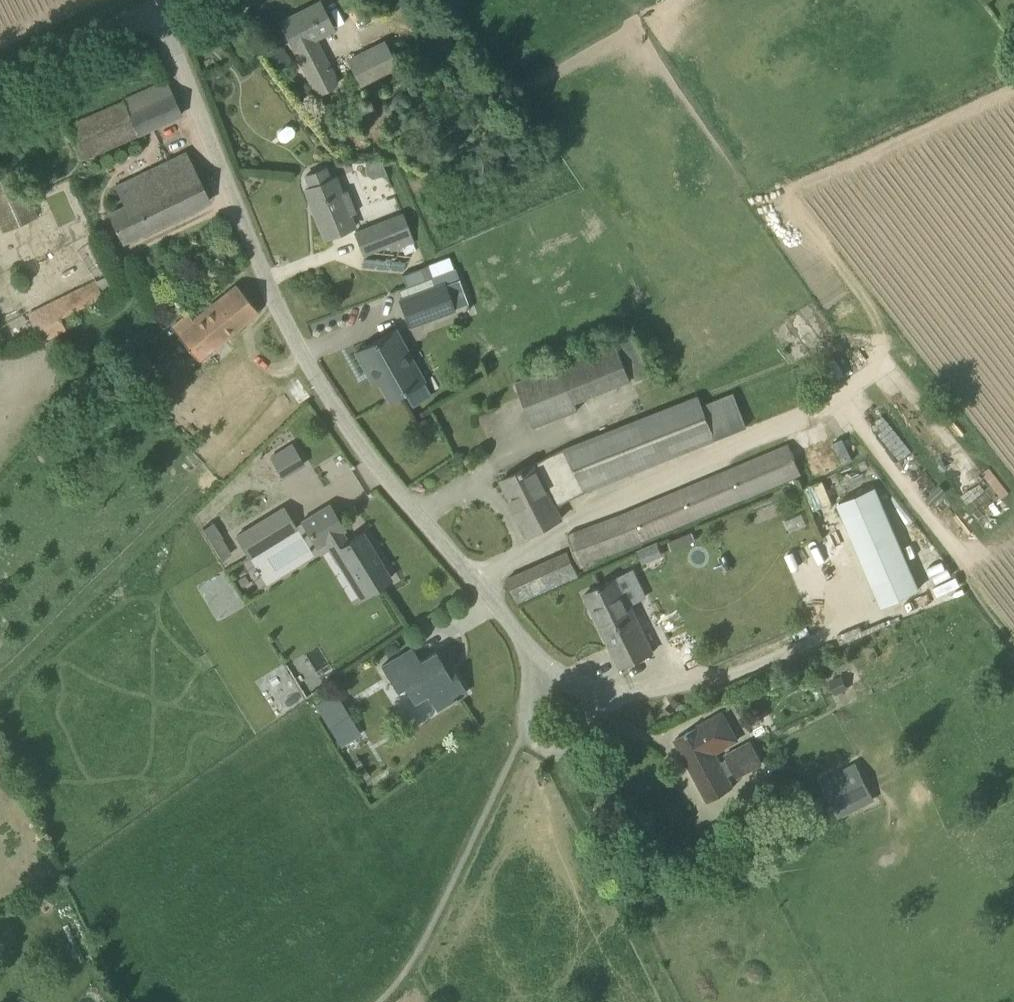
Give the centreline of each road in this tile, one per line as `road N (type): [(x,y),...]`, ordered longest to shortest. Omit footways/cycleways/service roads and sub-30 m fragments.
road 1 (unclassified): [(551,682),(531,648),(324,403),(209,152),(155,11)]
road 2 (unclassified): [(527,737),(555,760),(574,760),(602,738),(606,715),(596,694),(573,680),(551,682)]
road 3 (unclassified): [(0,88),(155,11)]

